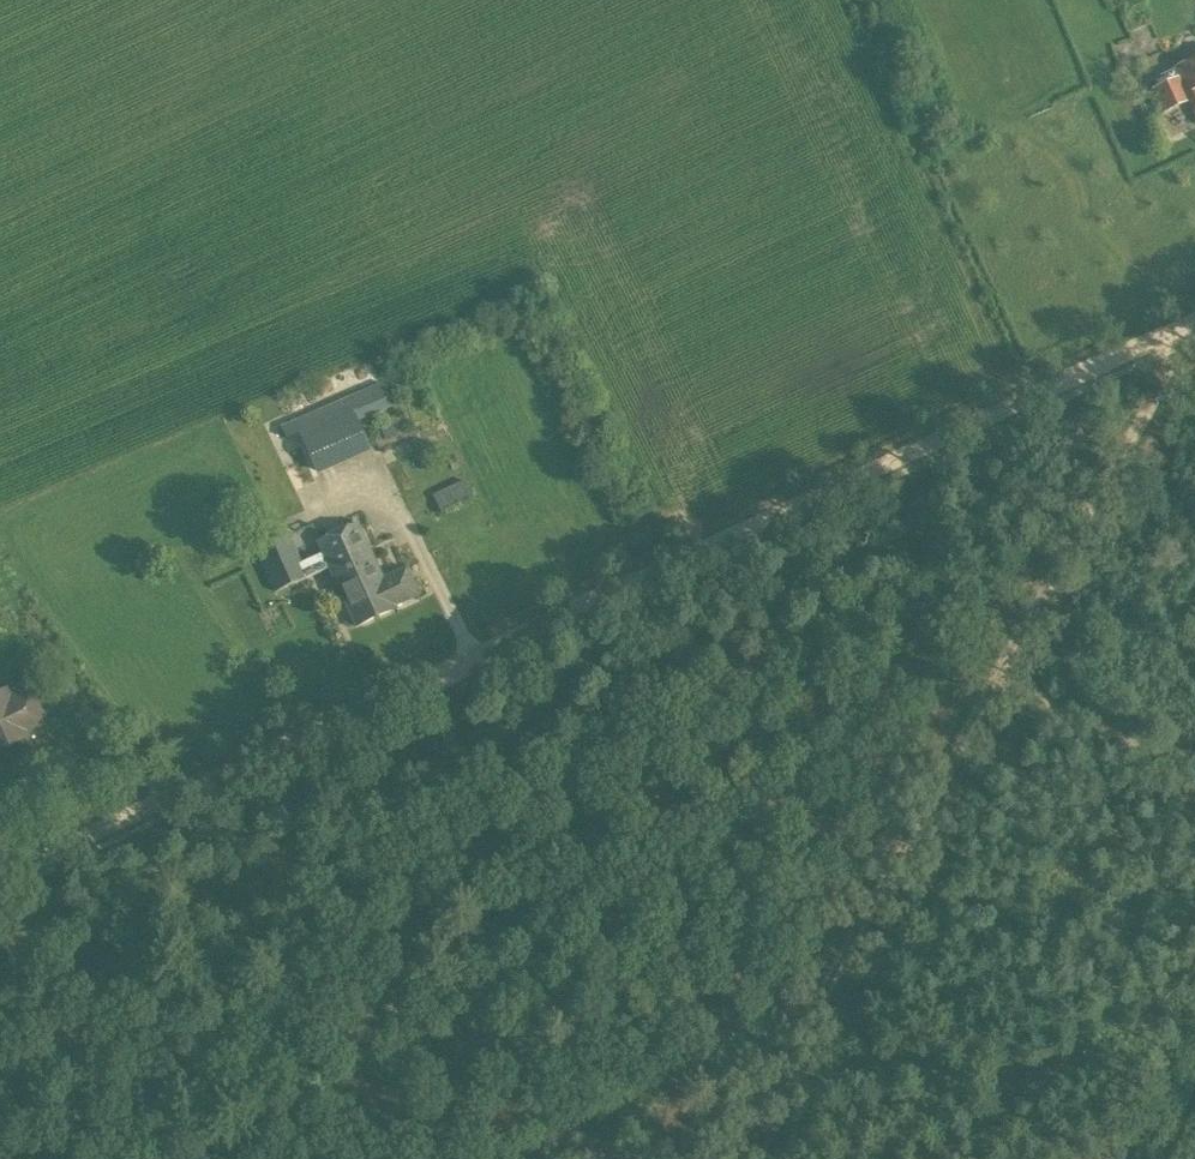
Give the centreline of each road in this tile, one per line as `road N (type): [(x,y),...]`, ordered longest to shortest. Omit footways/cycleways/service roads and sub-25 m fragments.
road 1 (track): [(0,873),(1194,320)]
road 2 (track): [(1174,347),(1155,400),(731,1158)]

